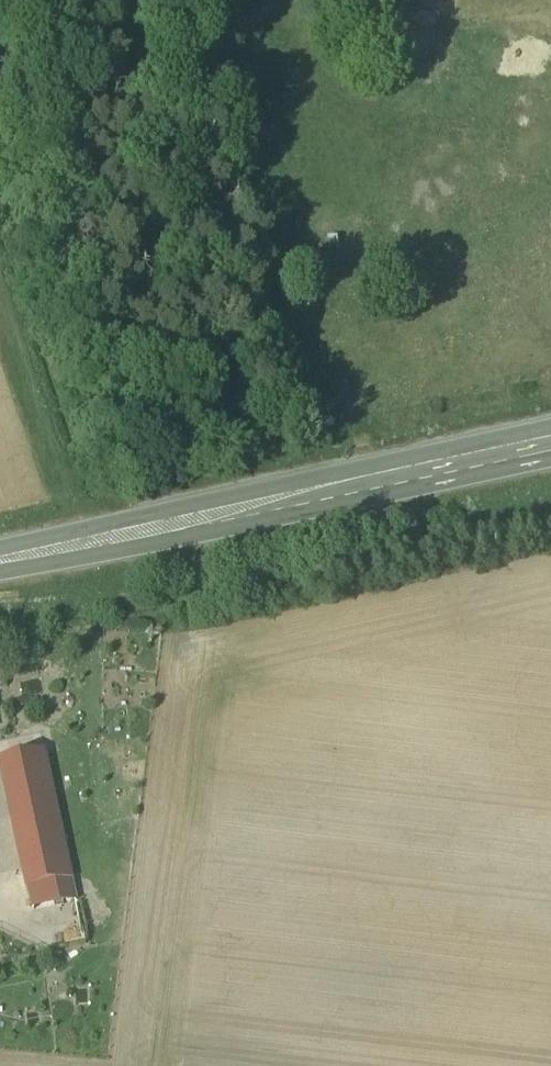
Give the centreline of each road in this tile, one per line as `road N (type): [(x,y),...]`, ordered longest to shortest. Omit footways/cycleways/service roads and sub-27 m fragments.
road 1 (secondary): [(0,562),(550,444)]

